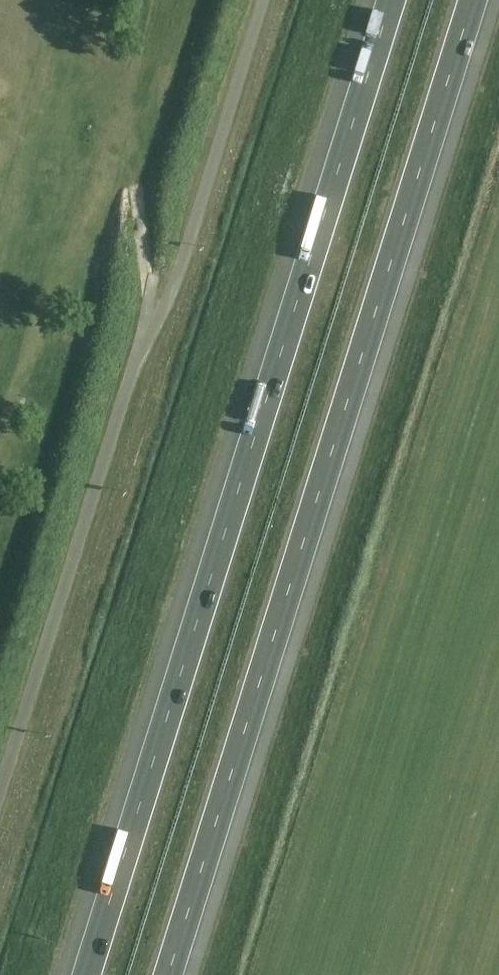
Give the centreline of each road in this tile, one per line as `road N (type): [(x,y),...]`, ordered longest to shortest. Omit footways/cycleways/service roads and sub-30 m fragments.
road 1 (motorway): [(389,0),(79,974)]
road 2 (motorway): [(171,974),(477,0)]

